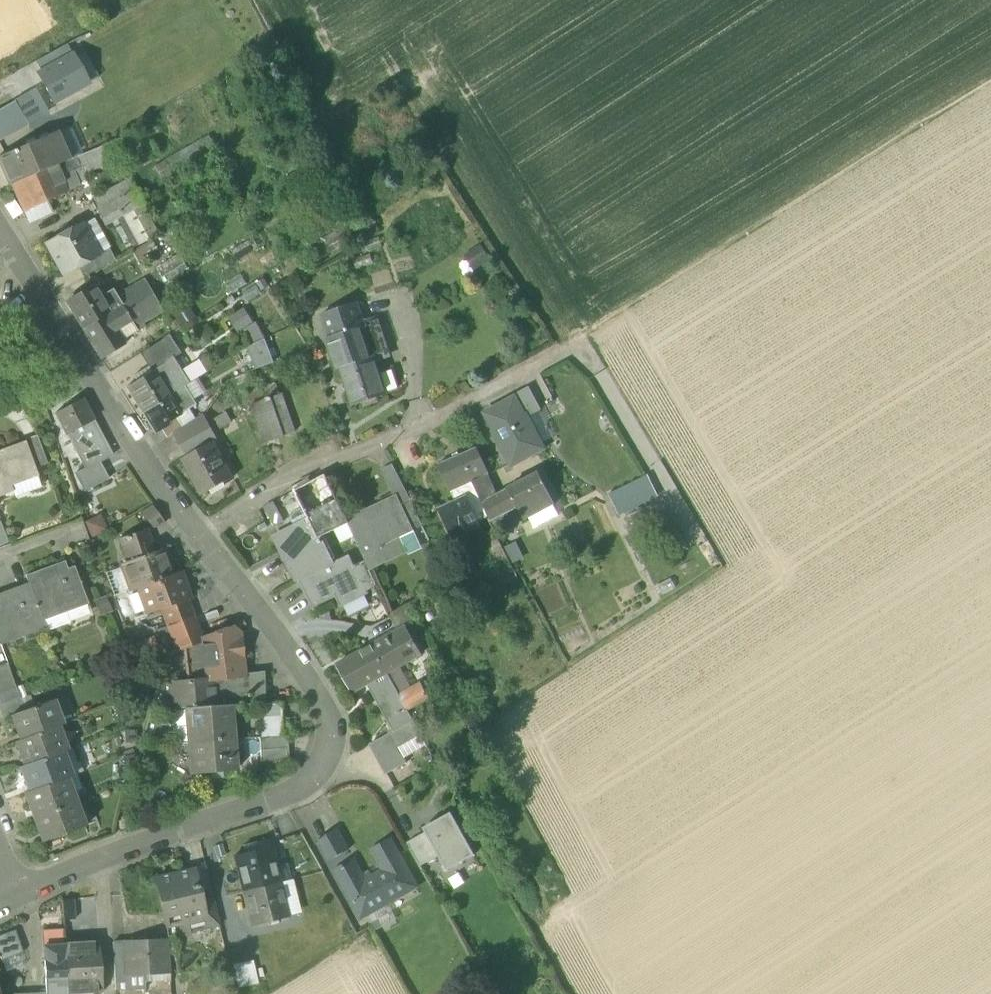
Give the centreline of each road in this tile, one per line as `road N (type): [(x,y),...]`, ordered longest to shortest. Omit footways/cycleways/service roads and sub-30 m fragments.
road 1 (residential): [(15,889),(316,785),(339,729),(201,533)]
road 2 (residential): [(201,533),(318,462),(420,427),(583,340)]
road 3 (residential): [(201,533),(91,374),(0,221)]

